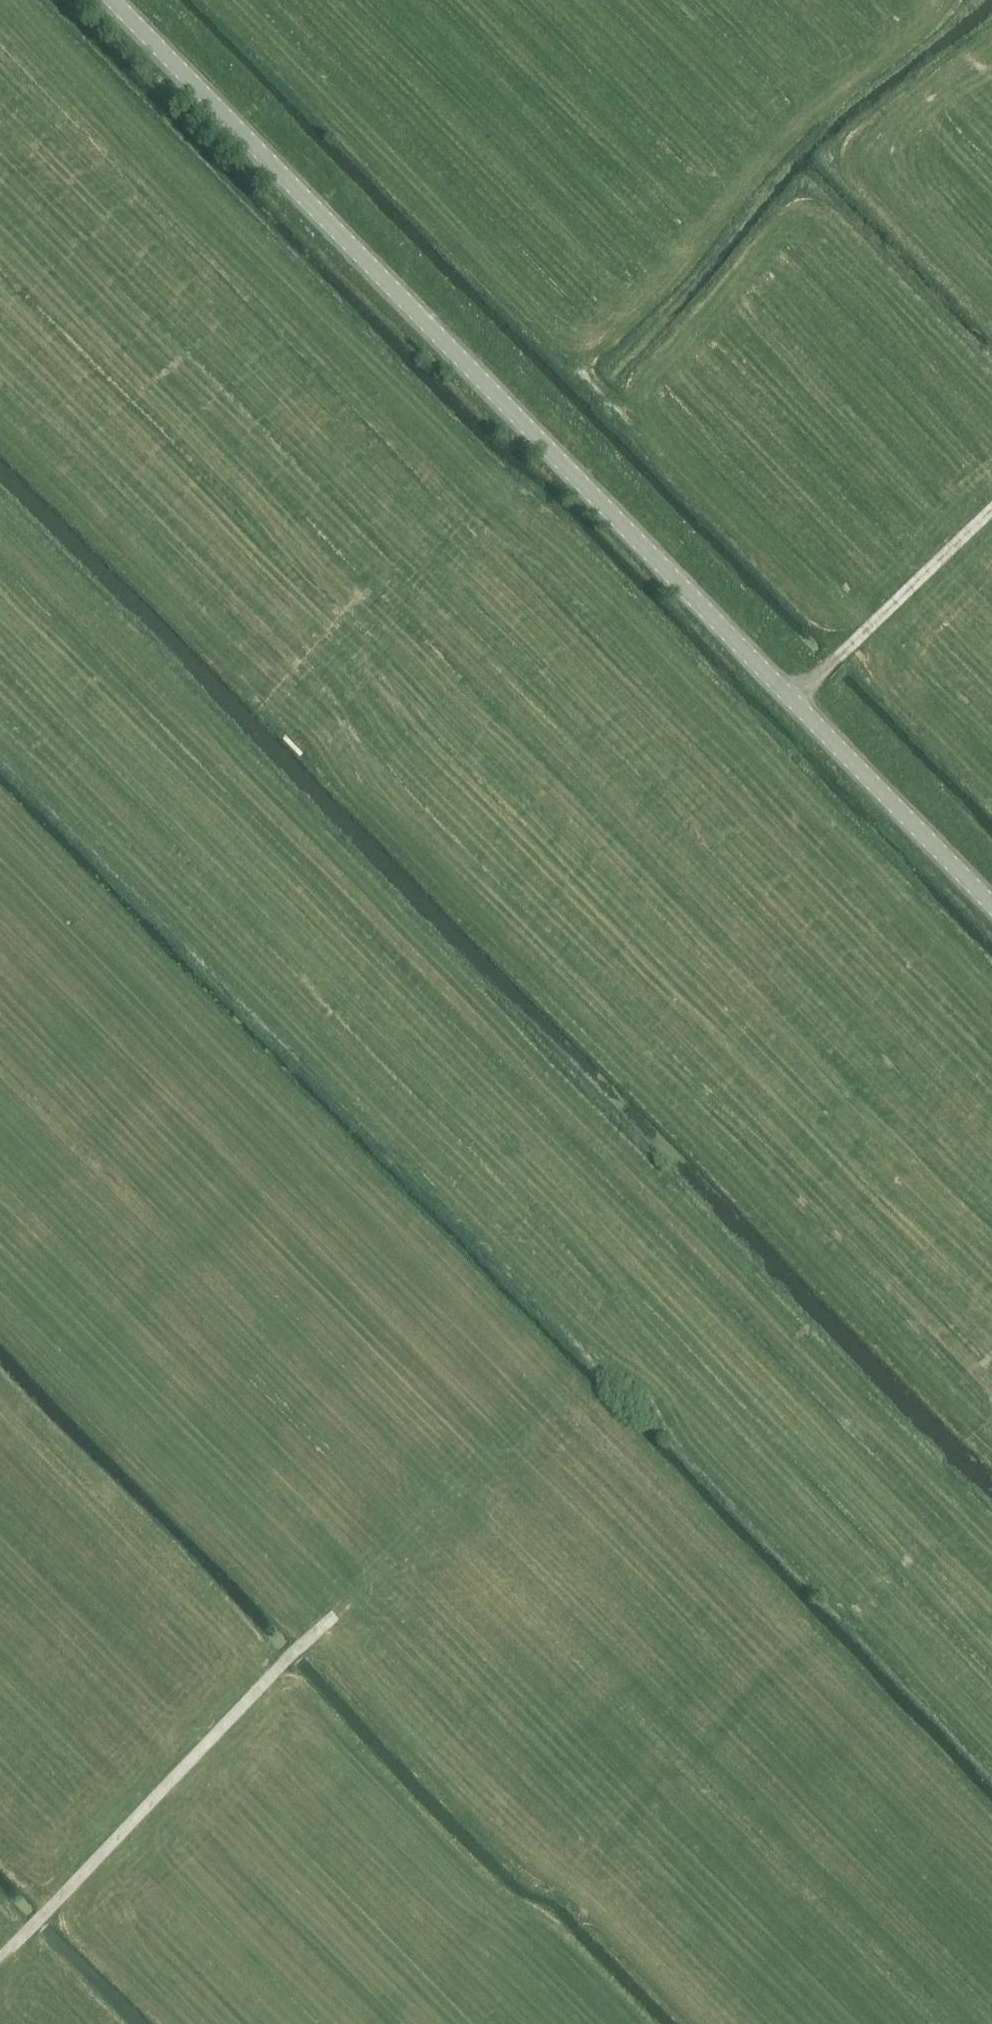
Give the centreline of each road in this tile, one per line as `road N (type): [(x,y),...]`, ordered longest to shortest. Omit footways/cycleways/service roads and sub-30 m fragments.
road 1 (tertiary): [(991,904),(113,0)]
road 2 (track): [(0,1957),(333,1616)]
road 3 (track): [(991,509),(790,698)]

